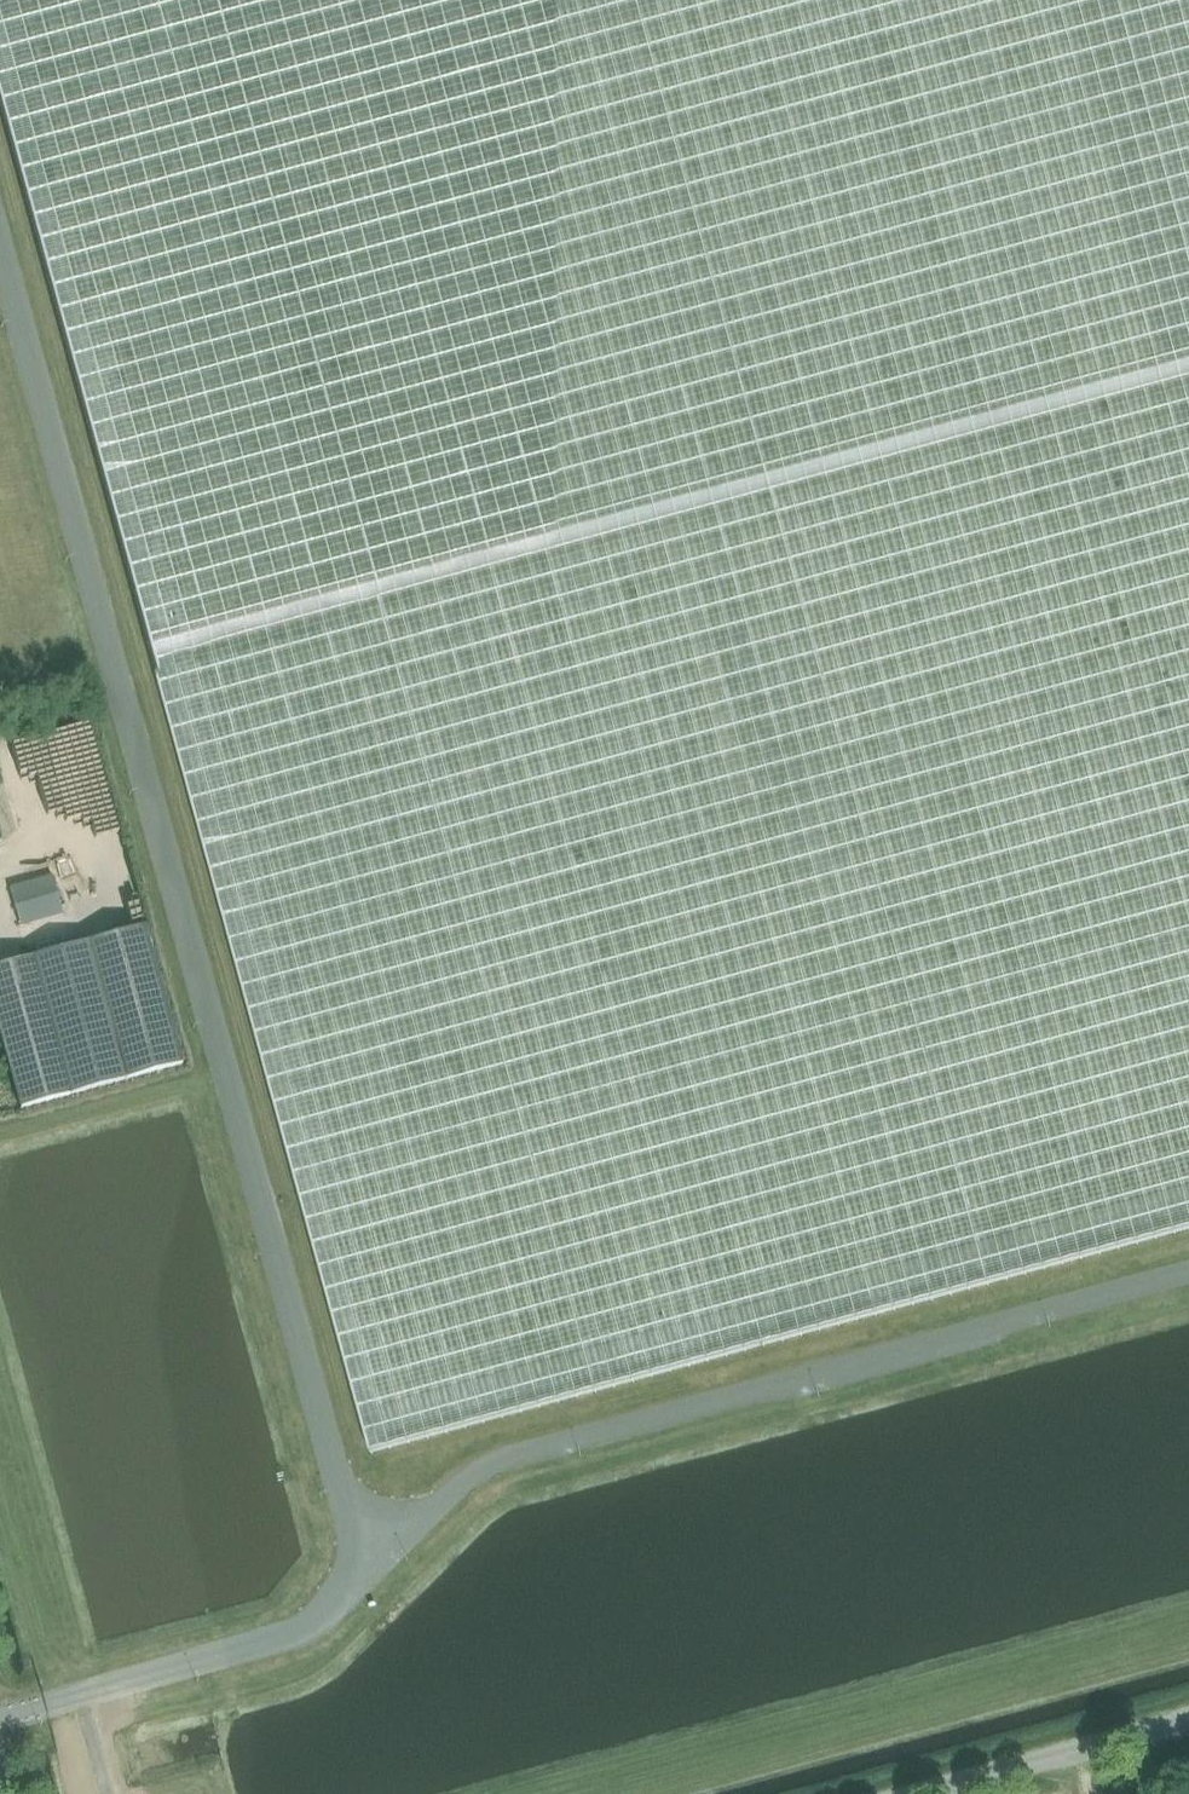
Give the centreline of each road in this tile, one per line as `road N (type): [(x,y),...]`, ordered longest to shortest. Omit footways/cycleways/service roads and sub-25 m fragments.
road 1 (unclassified): [(919,1793),(1188,1720)]

